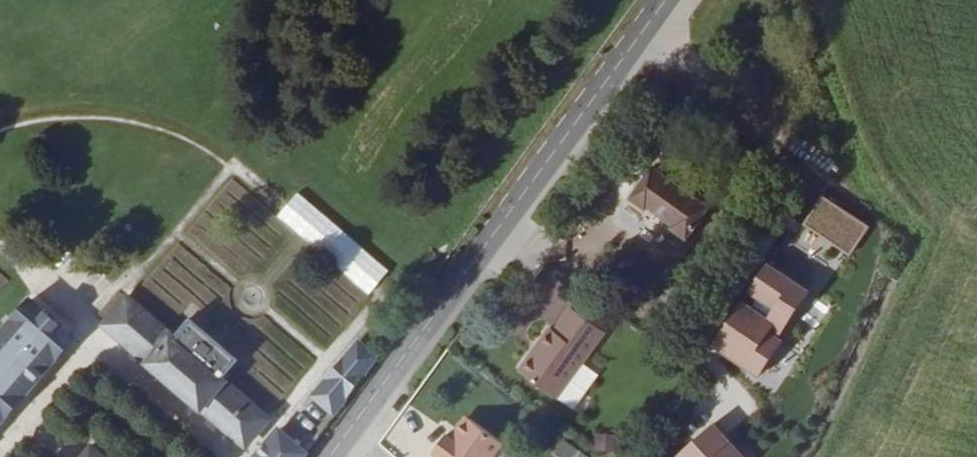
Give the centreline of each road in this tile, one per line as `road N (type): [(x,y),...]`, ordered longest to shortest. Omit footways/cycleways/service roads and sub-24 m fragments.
road 1 (unclassified): [(665,0),(331,456)]

